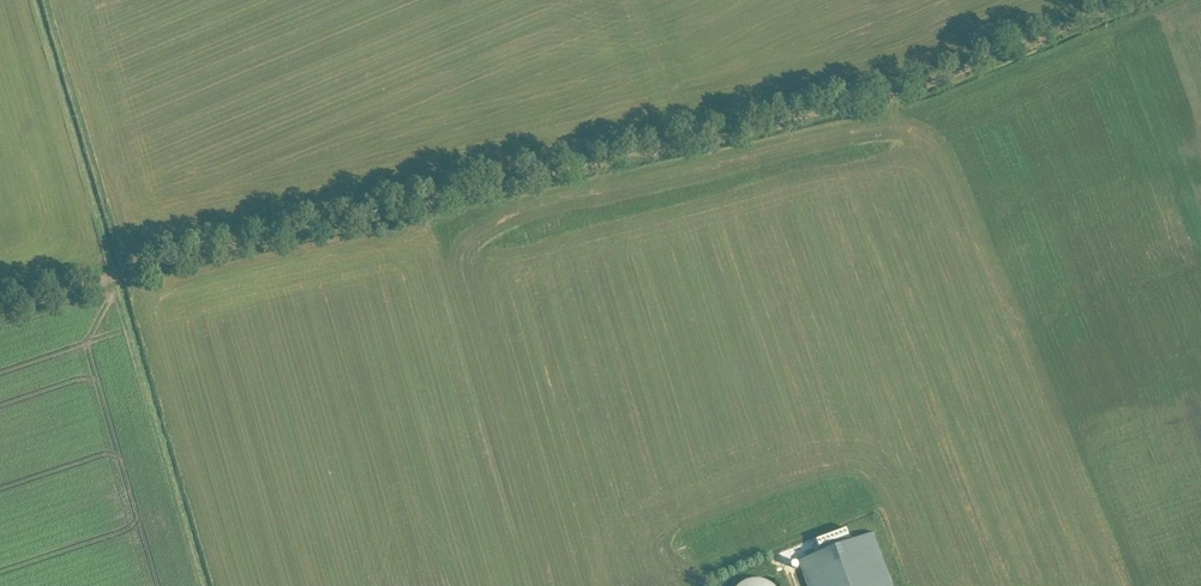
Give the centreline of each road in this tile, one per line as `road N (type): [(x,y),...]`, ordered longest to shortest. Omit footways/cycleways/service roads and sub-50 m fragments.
road 1 (track): [(1128,0),(894,94),(122,273),(0,313)]

